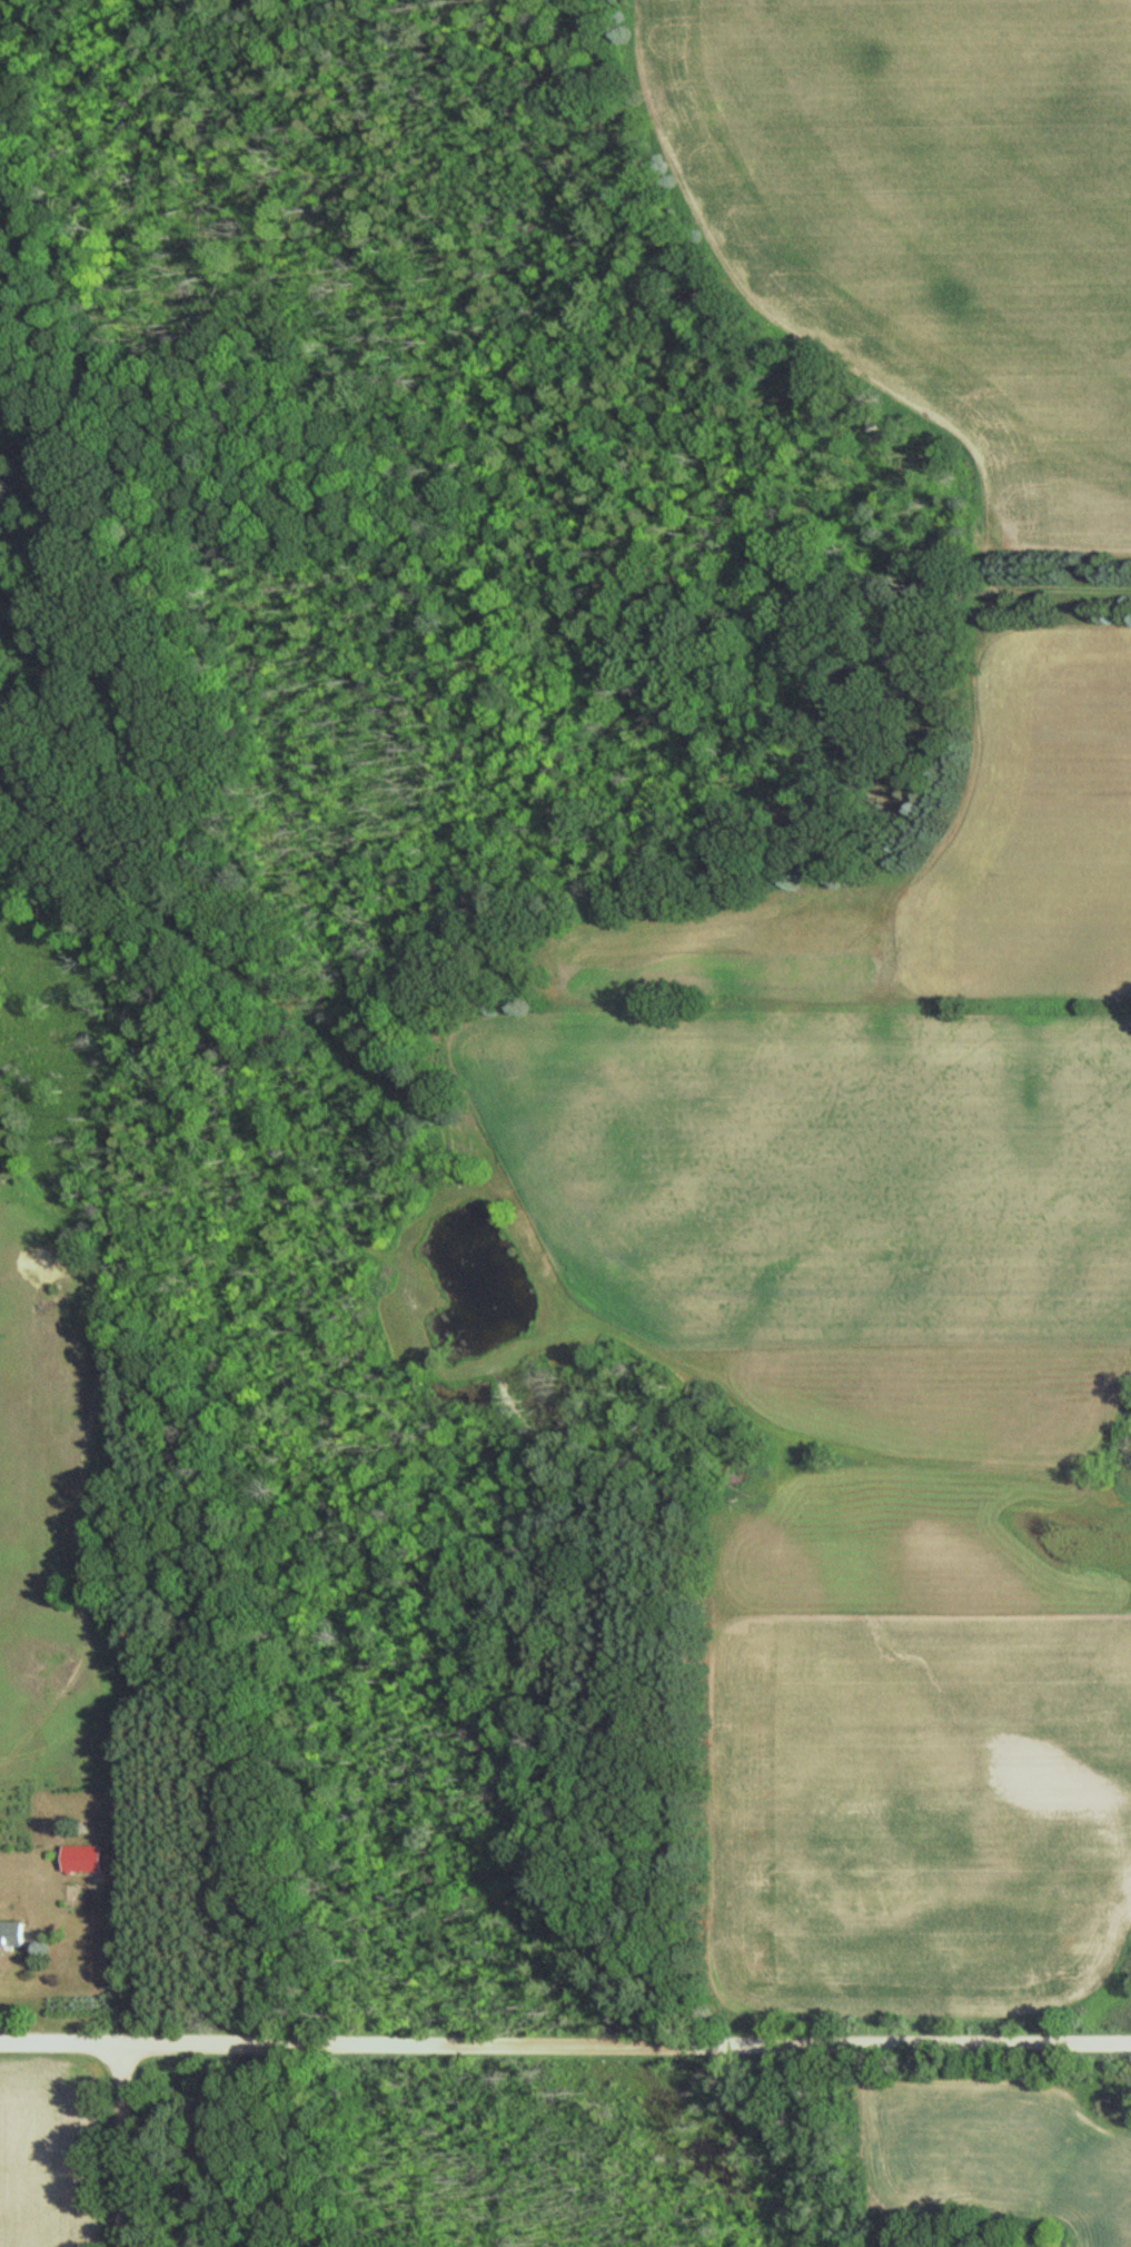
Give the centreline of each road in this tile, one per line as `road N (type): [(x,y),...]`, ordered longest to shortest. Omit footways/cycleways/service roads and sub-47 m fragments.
road 1 (residential): [(1130,2041),(0,2044)]
road 2 (residential): [(123,2246),(123,2045)]

